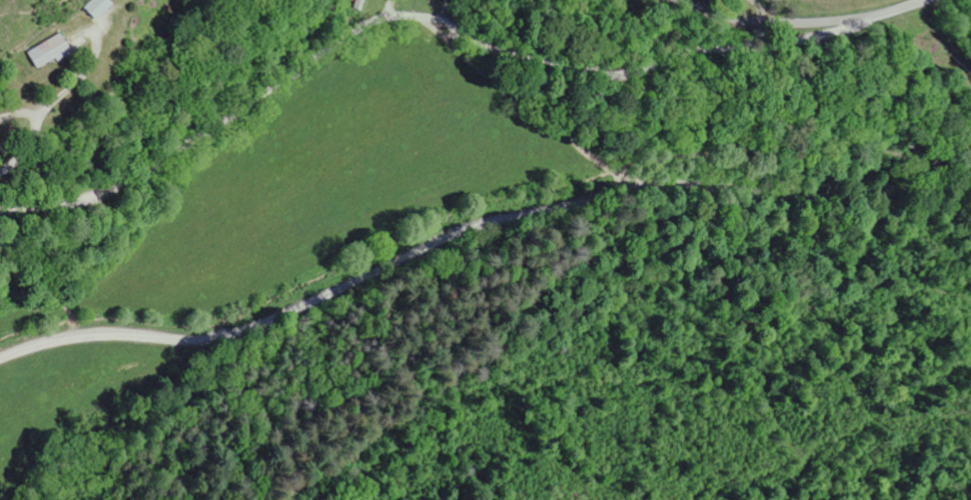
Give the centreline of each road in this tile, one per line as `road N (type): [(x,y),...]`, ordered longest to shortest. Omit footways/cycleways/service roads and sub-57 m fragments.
road 1 (residential): [(0,356),(94,331),(228,334),(461,231),(641,191),(970,188)]
road 2 (residential): [(877,13),(777,45),(717,45),(620,75),(504,52),(441,21),(387,22),(347,39)]
road 3 (residential): [(923,0),(783,23),(712,15),(675,0)]

